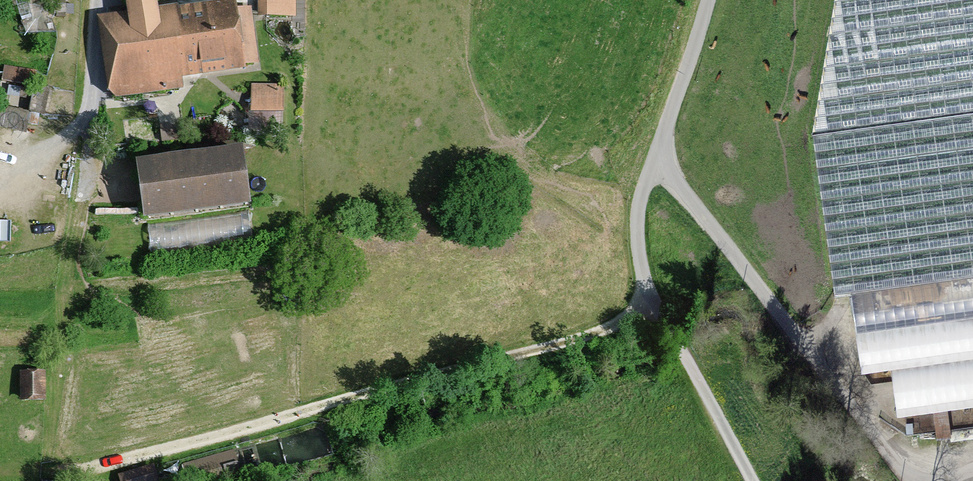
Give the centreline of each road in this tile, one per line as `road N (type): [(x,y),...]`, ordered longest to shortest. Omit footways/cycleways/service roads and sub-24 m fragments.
road 1 (track): [(46,476),(588,335),(651,299)]
road 2 (track): [(972,467),(926,472),(875,439),(656,156)]
road 3 (track): [(751,480),(651,299)]
road 4 (track): [(97,0),(92,93),(78,125)]

